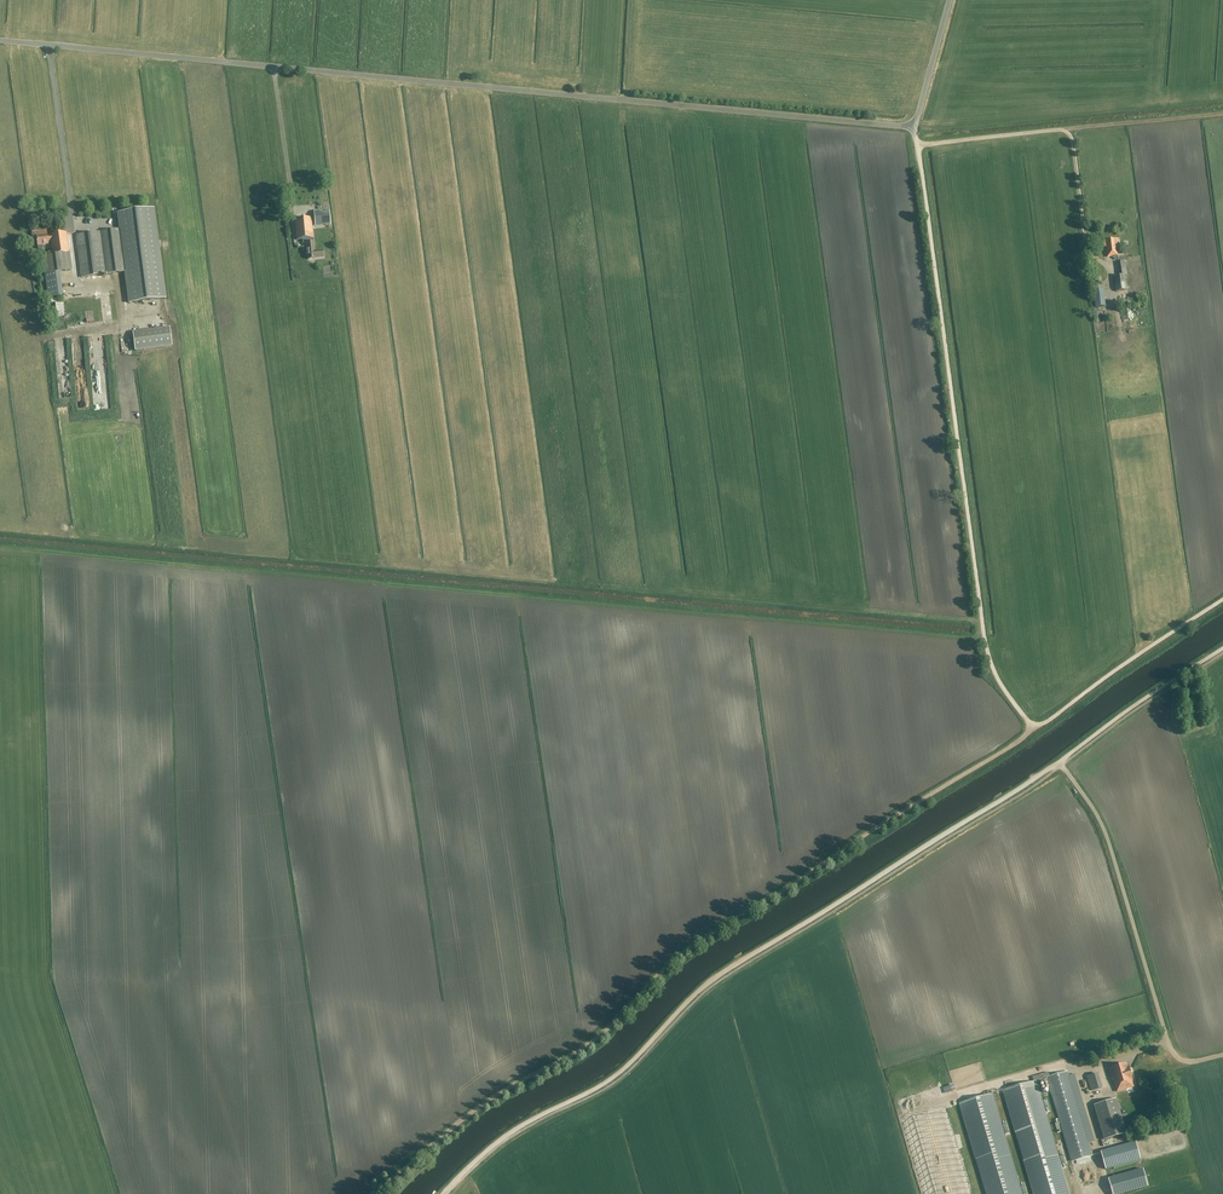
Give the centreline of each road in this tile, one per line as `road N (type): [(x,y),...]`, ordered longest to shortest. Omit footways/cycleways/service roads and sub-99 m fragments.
road 1 (track): [(1222,600),(1044,723),(1030,725),(1009,749),(714,929),(609,1026),(487,1102),(365,1193)]
road 2 (unclassified): [(0,39),(903,127),(918,113),(949,0)]
road 3 (track): [(449,1188),(489,1148),(622,1071),(720,974),(1059,763),(1222,644)]
road 4 (track): [(1030,725),(989,659),(912,124)]
road 5 (unclassified): [(1222,1060),(1185,1067),(1169,1052),(1106,832),(1059,763)]
road 6 (track): [(918,143),(1222,113)]
road 7 (track): [(1065,129),(1085,238),(1109,267)]

